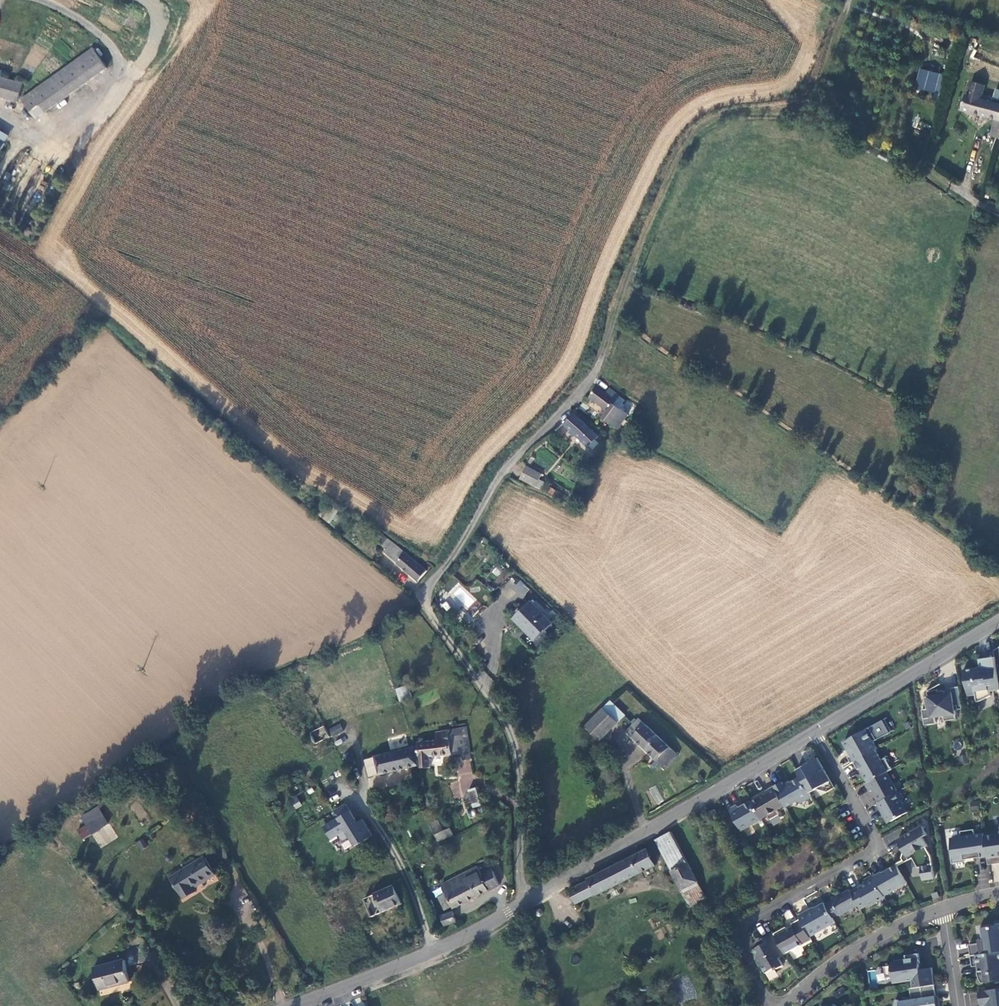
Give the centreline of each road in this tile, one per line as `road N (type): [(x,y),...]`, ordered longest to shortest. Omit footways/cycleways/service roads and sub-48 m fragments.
road 1 (unclassified): [(596,374),(499,473),(425,592),(432,615),(503,716),(519,753),(523,905)]
road 2 (track): [(809,104),(739,113),(704,128),(679,159),(596,374)]
road 3 (residential): [(769,1005),(741,932),(867,855),(876,838),(814,731)]
road 4 (tertiary): [(523,905),(814,731)]
road 5 (unclassified): [(848,0),(809,104),(998,215)]
road 6 (tertiary): [(292,1005),(523,905)]
road 7 (tertiary): [(814,731),(998,621)]
road 8 (residential): [(783,1005),(857,949),(943,909)]

